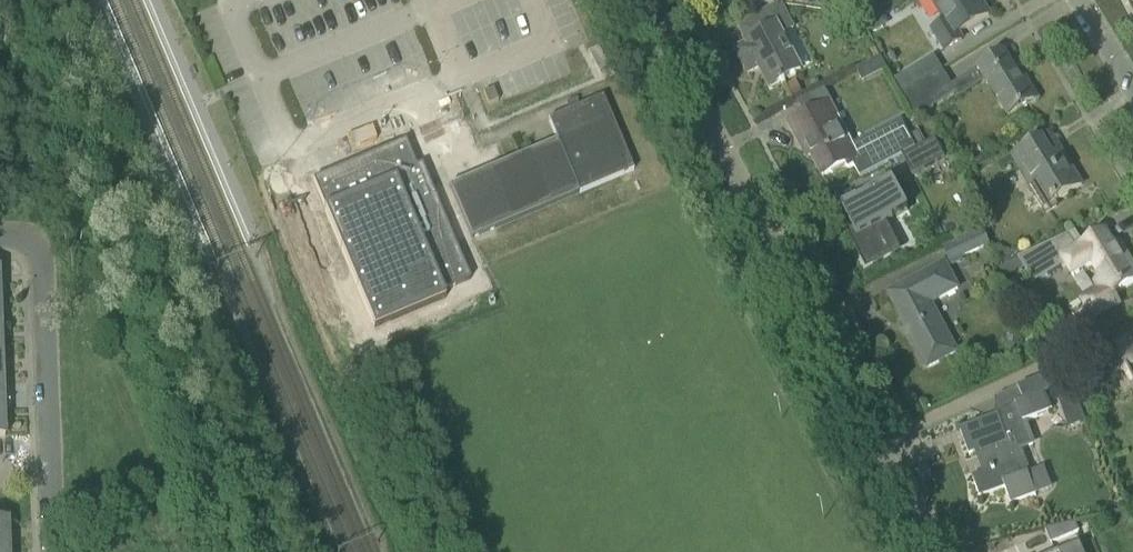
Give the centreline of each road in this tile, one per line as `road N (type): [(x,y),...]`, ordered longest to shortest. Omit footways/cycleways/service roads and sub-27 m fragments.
road 1 (residential): [(893,443),(651,0)]
road 2 (residential): [(0,236),(25,242),(42,264),(53,551)]
road 3 (residential): [(1132,323),(893,443)]

